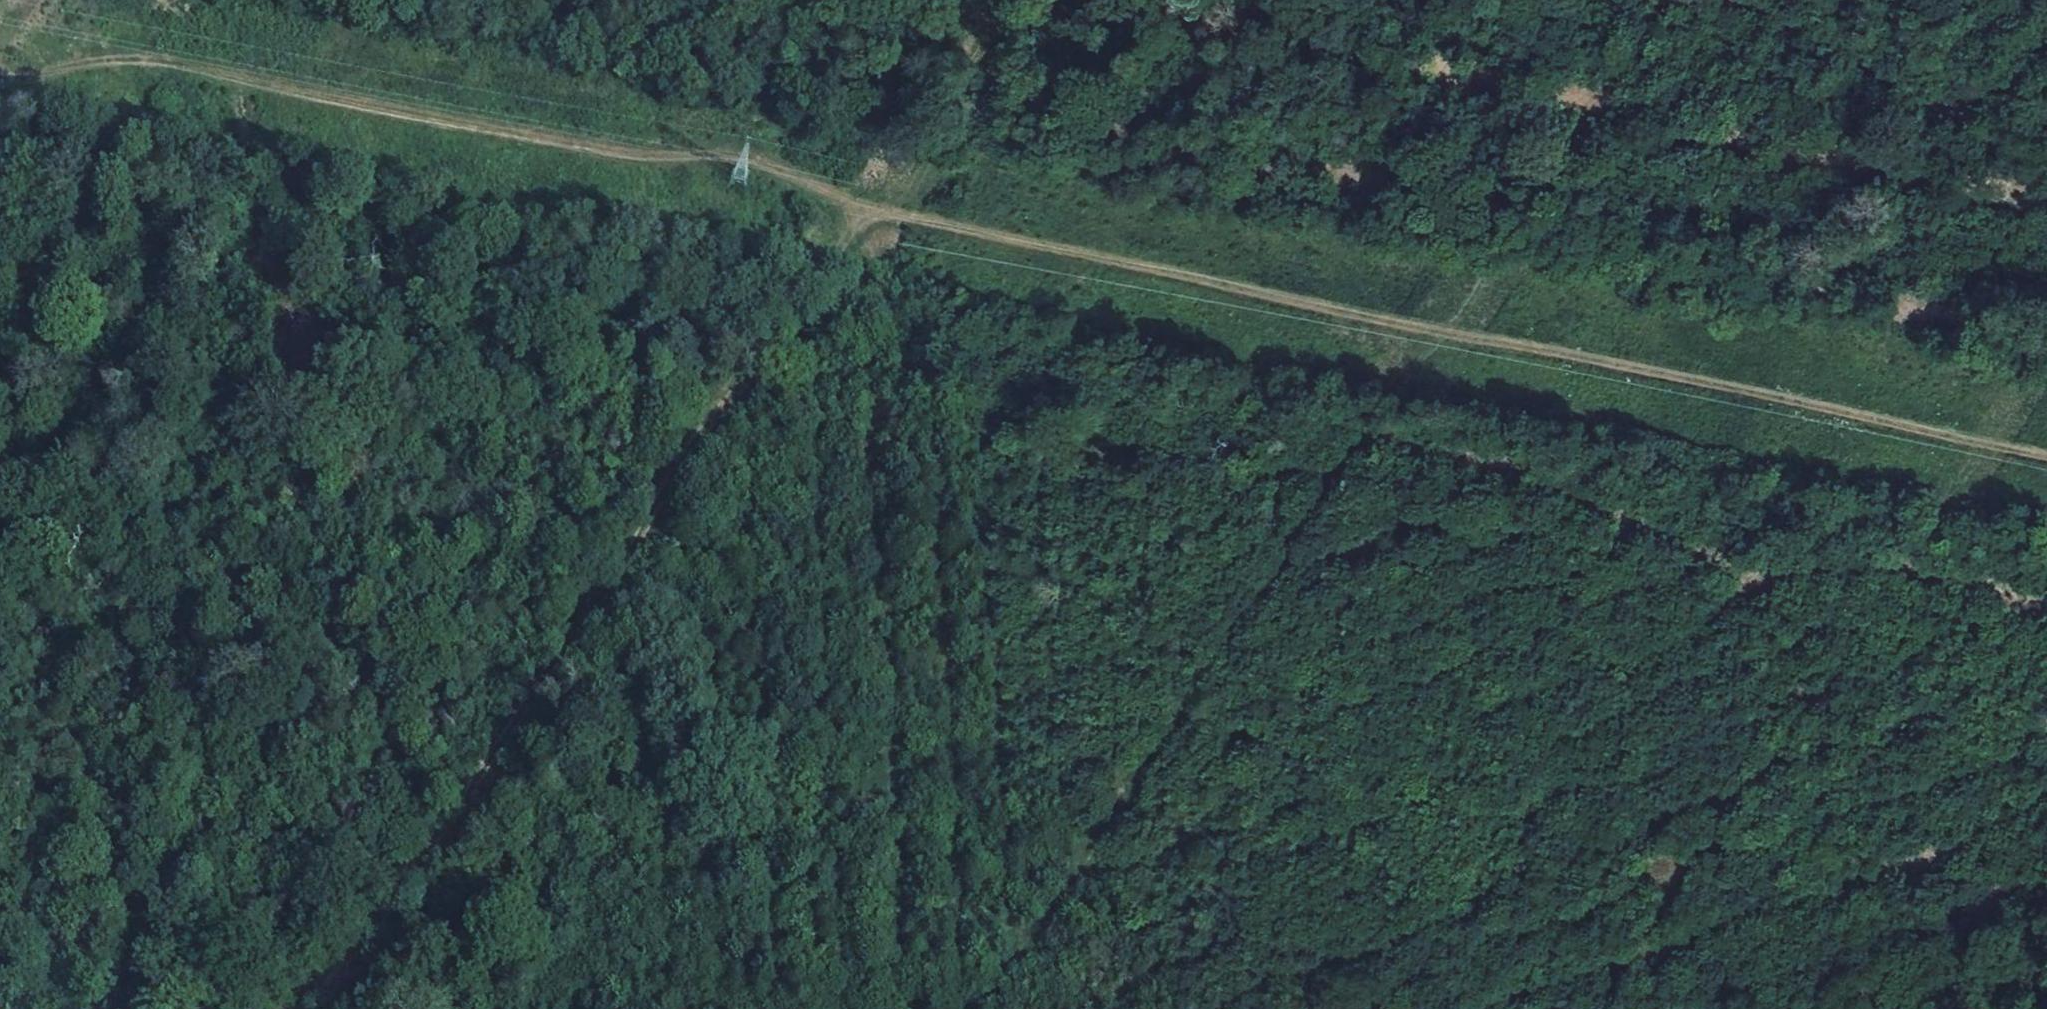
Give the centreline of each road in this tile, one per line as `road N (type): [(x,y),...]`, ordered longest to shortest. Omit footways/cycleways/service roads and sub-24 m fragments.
road 1 (track): [(2046,451),(874,208),(751,161),(674,163),(117,62),(0,71)]
road 2 (track): [(314,1008),(616,573),(672,467),(874,208)]

